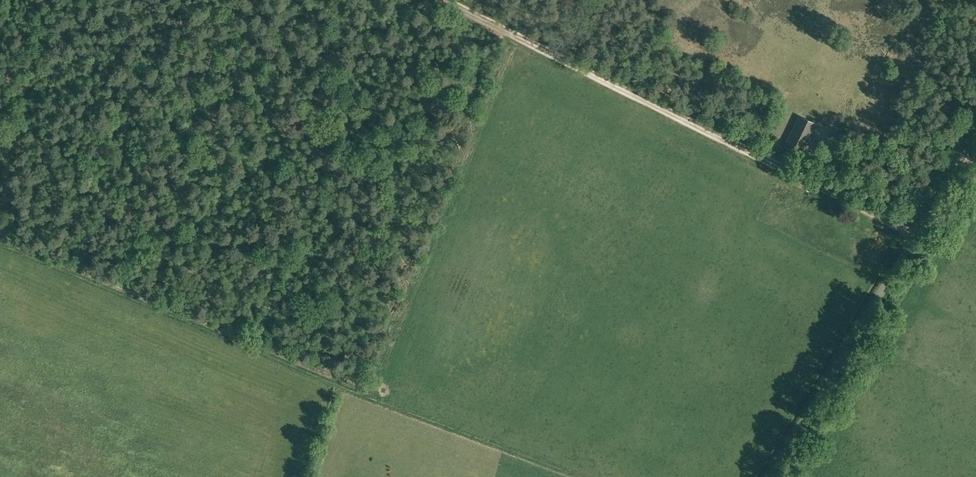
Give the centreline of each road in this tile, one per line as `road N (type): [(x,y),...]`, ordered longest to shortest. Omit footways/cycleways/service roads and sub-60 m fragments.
road 1 (track): [(916,236),(438,0)]
road 2 (unclassified): [(771,476),(975,135)]

